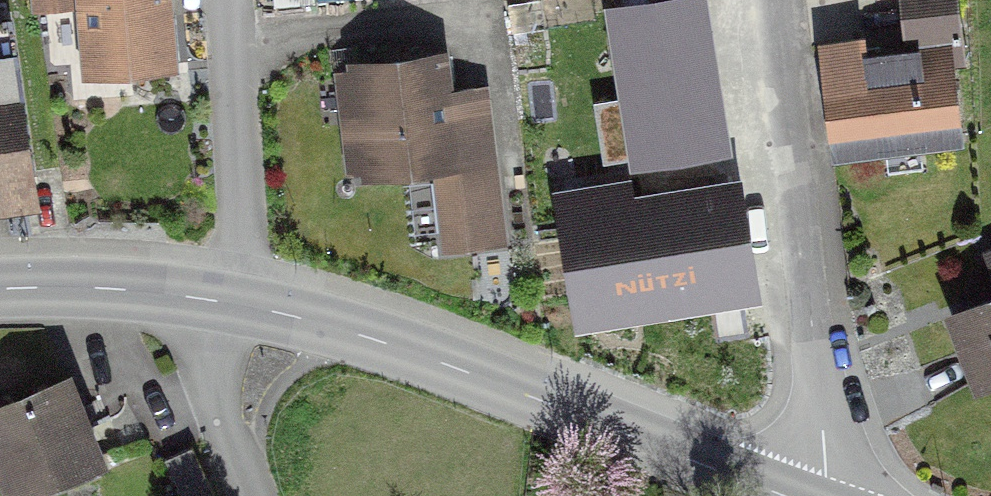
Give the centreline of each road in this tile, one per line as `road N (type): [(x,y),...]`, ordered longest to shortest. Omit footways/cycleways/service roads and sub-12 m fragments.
road 1 (tertiary): [(231,307),(336,330),(782,495)]
road 2 (residential): [(782,0),(809,229),(818,400),(801,495)]
road 3 (residential): [(225,0),(235,205),(231,307)]
road 4 (tertiary): [(0,287),(173,294),(231,307)]
road 5 (residential): [(231,307),(213,381),(219,420),(250,495)]

